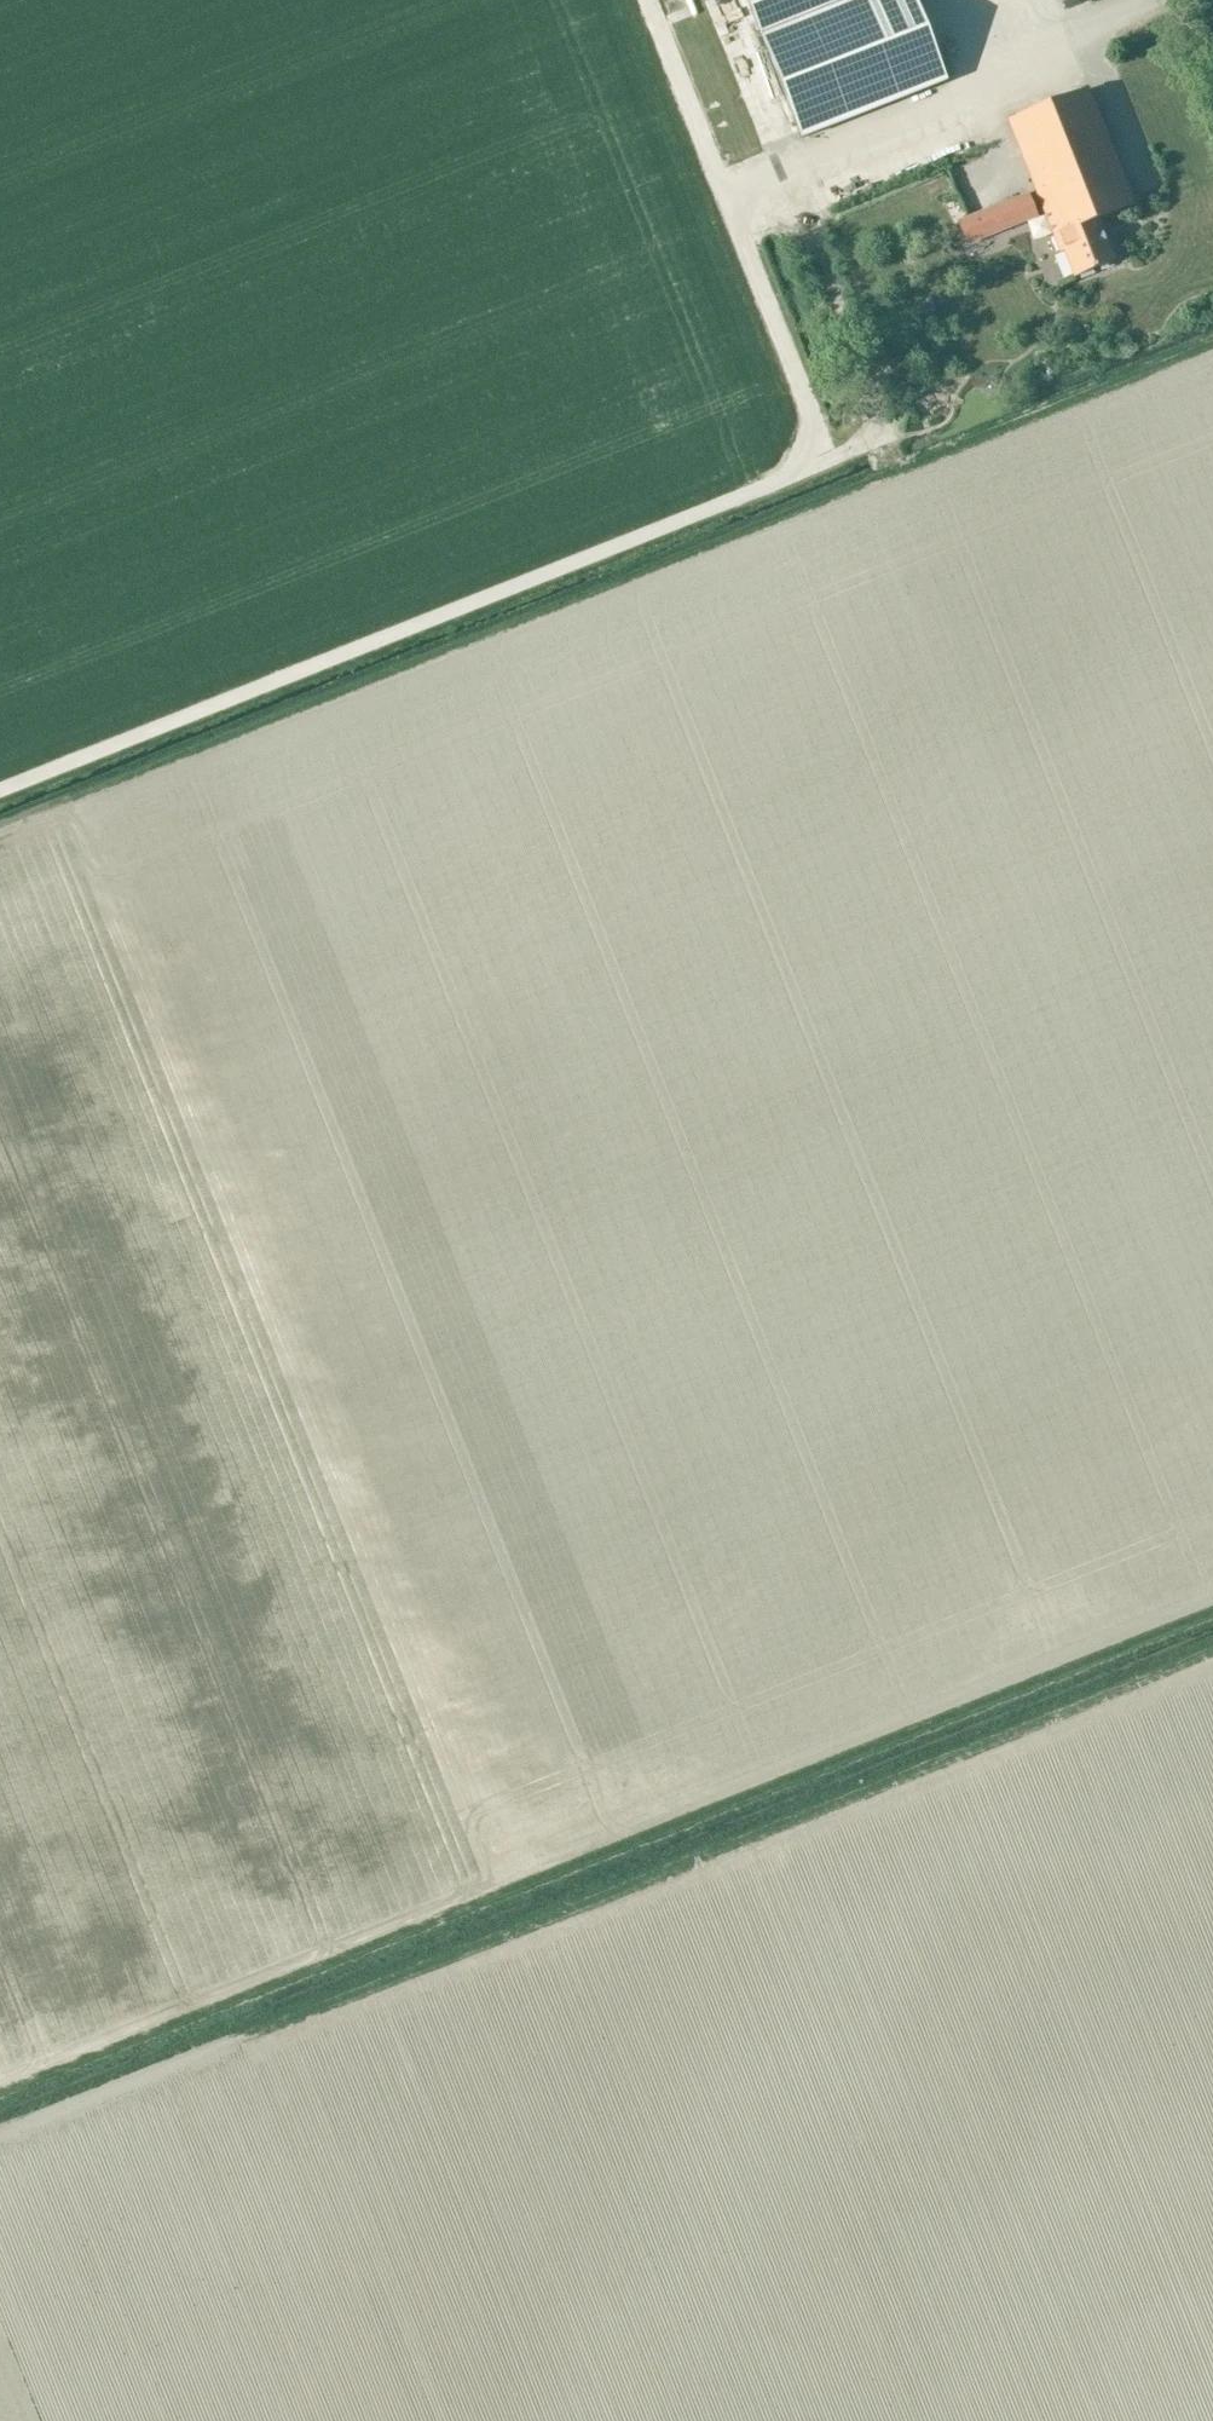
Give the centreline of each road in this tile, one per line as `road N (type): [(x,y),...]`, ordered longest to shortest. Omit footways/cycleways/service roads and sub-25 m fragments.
road 1 (track): [(647,0),(816,426),(801,474),(0,792)]
road 2 (track): [(935,113),(724,199)]

